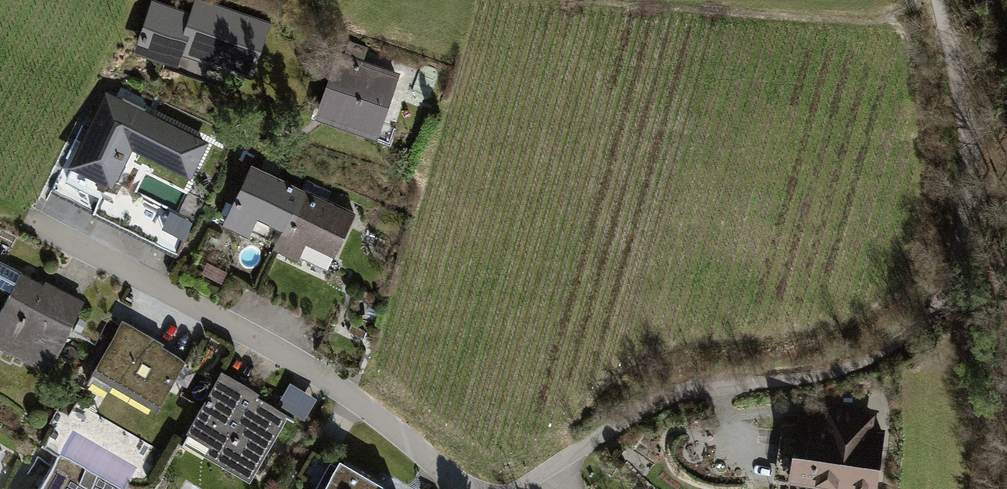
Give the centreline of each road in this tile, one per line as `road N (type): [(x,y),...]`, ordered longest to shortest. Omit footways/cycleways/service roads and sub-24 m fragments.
road 1 (residential): [(467,488),(359,398),(29,219)]
road 2 (track): [(764,382),(860,362),(914,327),(945,289),(970,161),(937,0)]
road 3 (track): [(572,0),(847,18),(910,0)]
road 4 (unclassified): [(576,451),(668,399),(764,382)]

